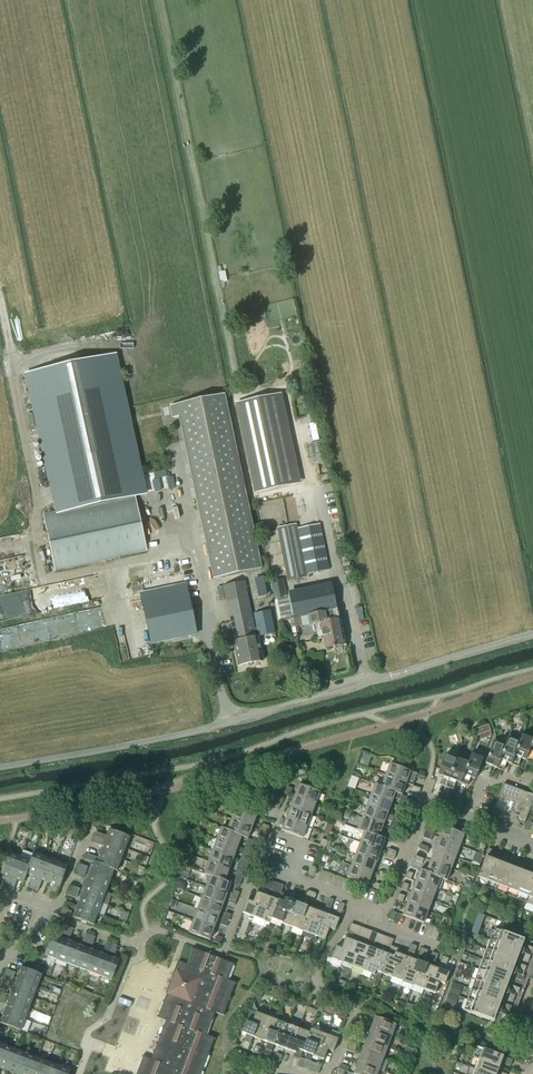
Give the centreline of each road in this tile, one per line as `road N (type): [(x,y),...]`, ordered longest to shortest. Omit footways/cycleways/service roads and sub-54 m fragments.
road 1 (unclassified): [(532,635),(180,734),(0,766)]
road 2 (track): [(0,298),(47,500),(36,519),(52,580),(191,549)]
road 3 (residential): [(326,1073),(357,1007),(323,990),(320,968),(354,901)]
road 4 (residential): [(425,802),(382,915)]

